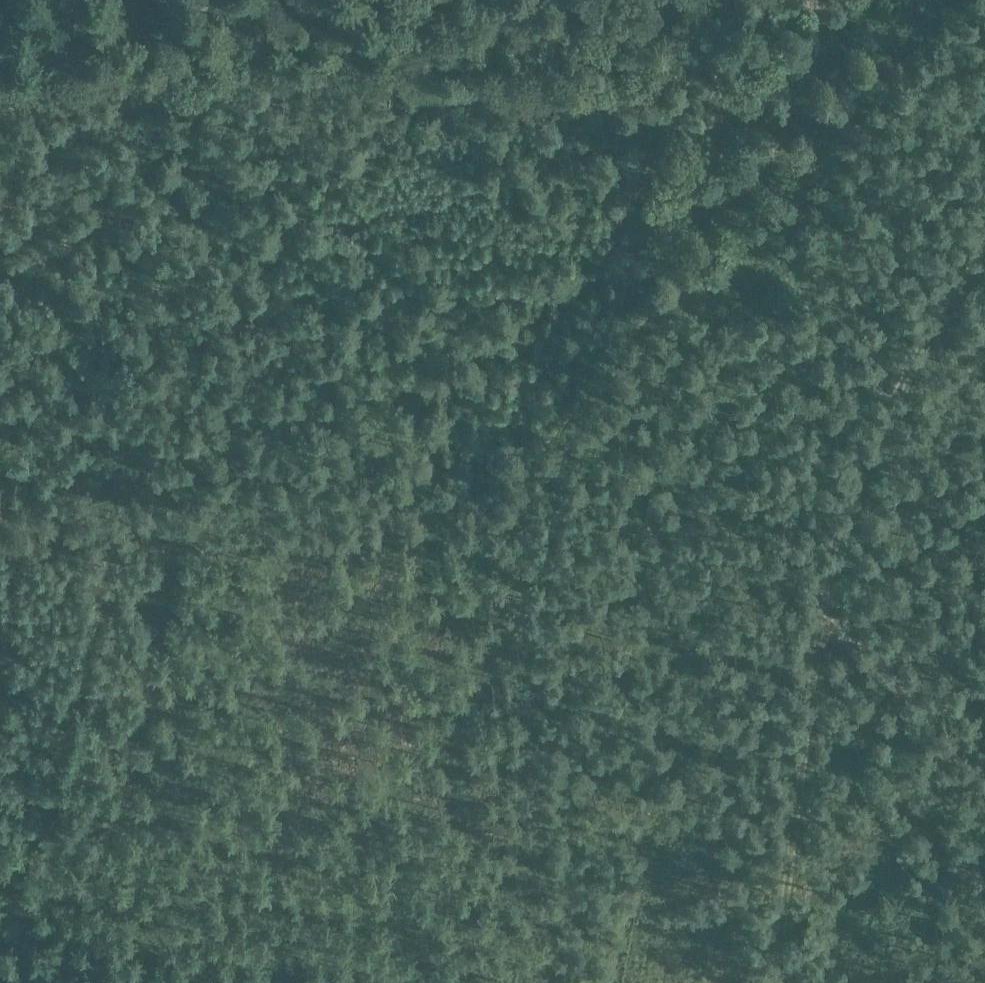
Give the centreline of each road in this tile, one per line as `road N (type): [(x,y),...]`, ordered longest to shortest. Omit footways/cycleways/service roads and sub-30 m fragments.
road 1 (track): [(719,0),(619,229),(594,261),(437,326),(406,334),(213,327),(143,306),(68,270),(0,215)]
road 2 (track): [(771,982),(822,614),(847,502),(930,314),(984,228)]
road 3 (track): [(822,614),(984,791)]

